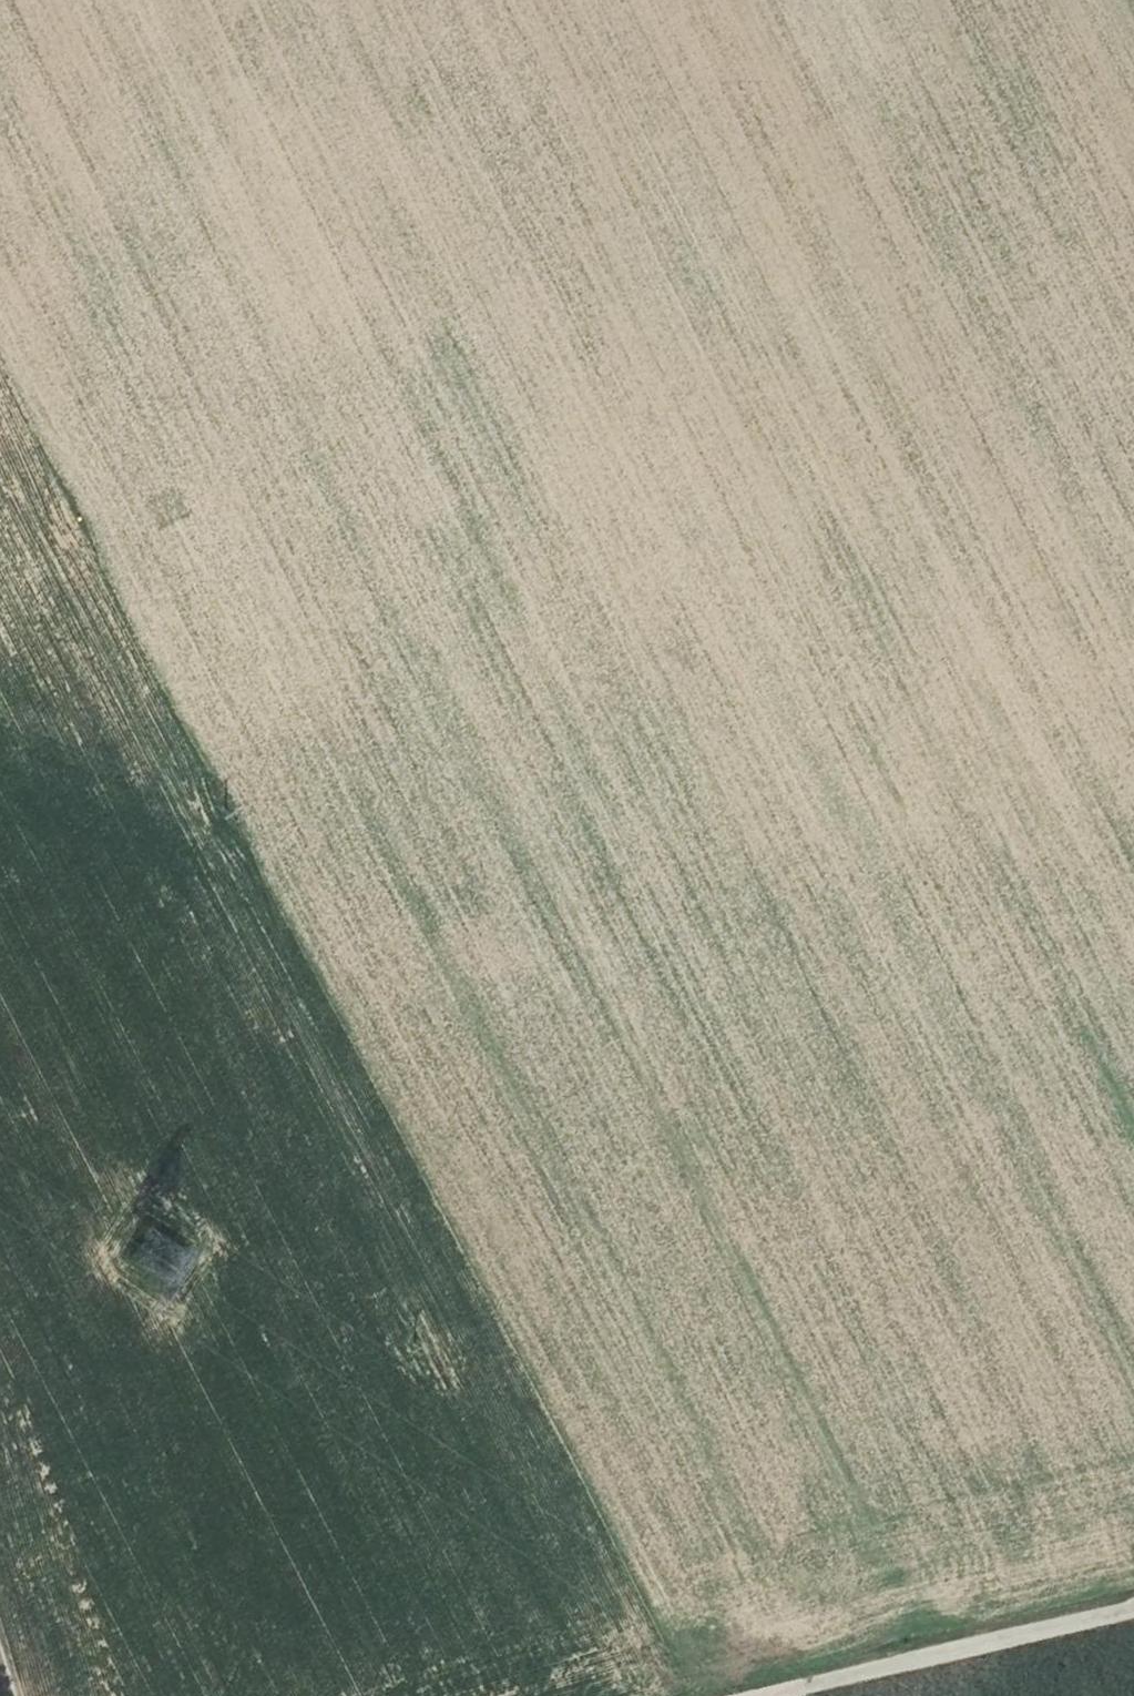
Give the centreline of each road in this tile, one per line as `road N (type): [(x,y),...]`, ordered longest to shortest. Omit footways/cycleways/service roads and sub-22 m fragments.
road 1 (unclassified): [(1133,1608),(769,1695)]

